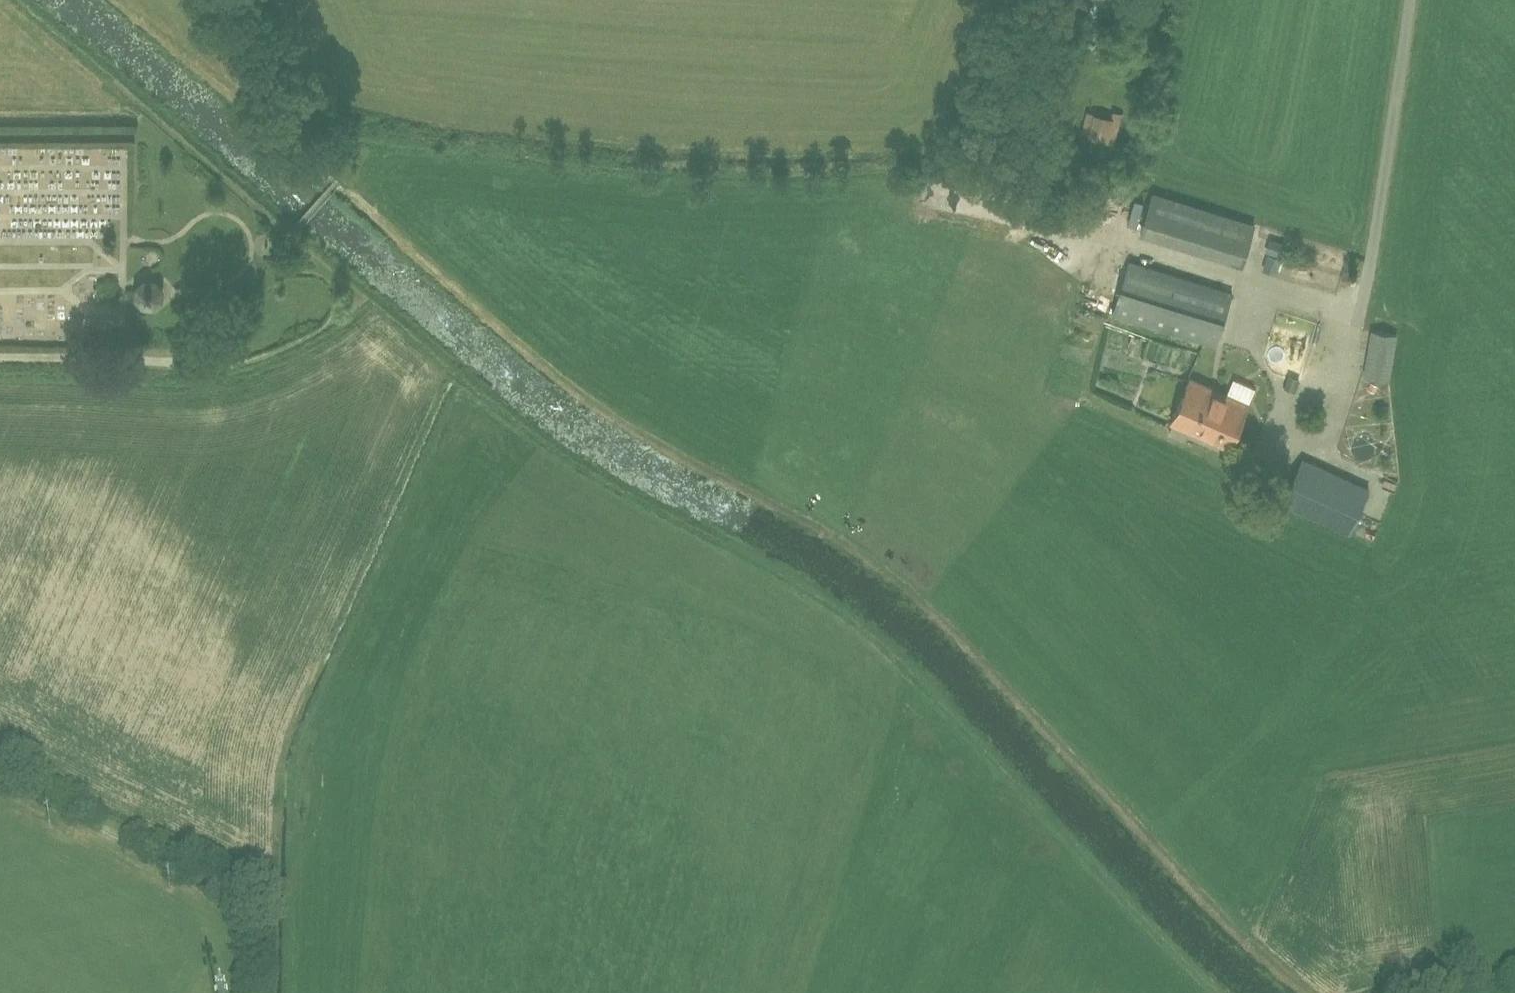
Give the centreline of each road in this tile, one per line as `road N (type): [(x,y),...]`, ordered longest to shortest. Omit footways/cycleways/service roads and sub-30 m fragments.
road 1 (residential): [(0,358),(197,364)]

